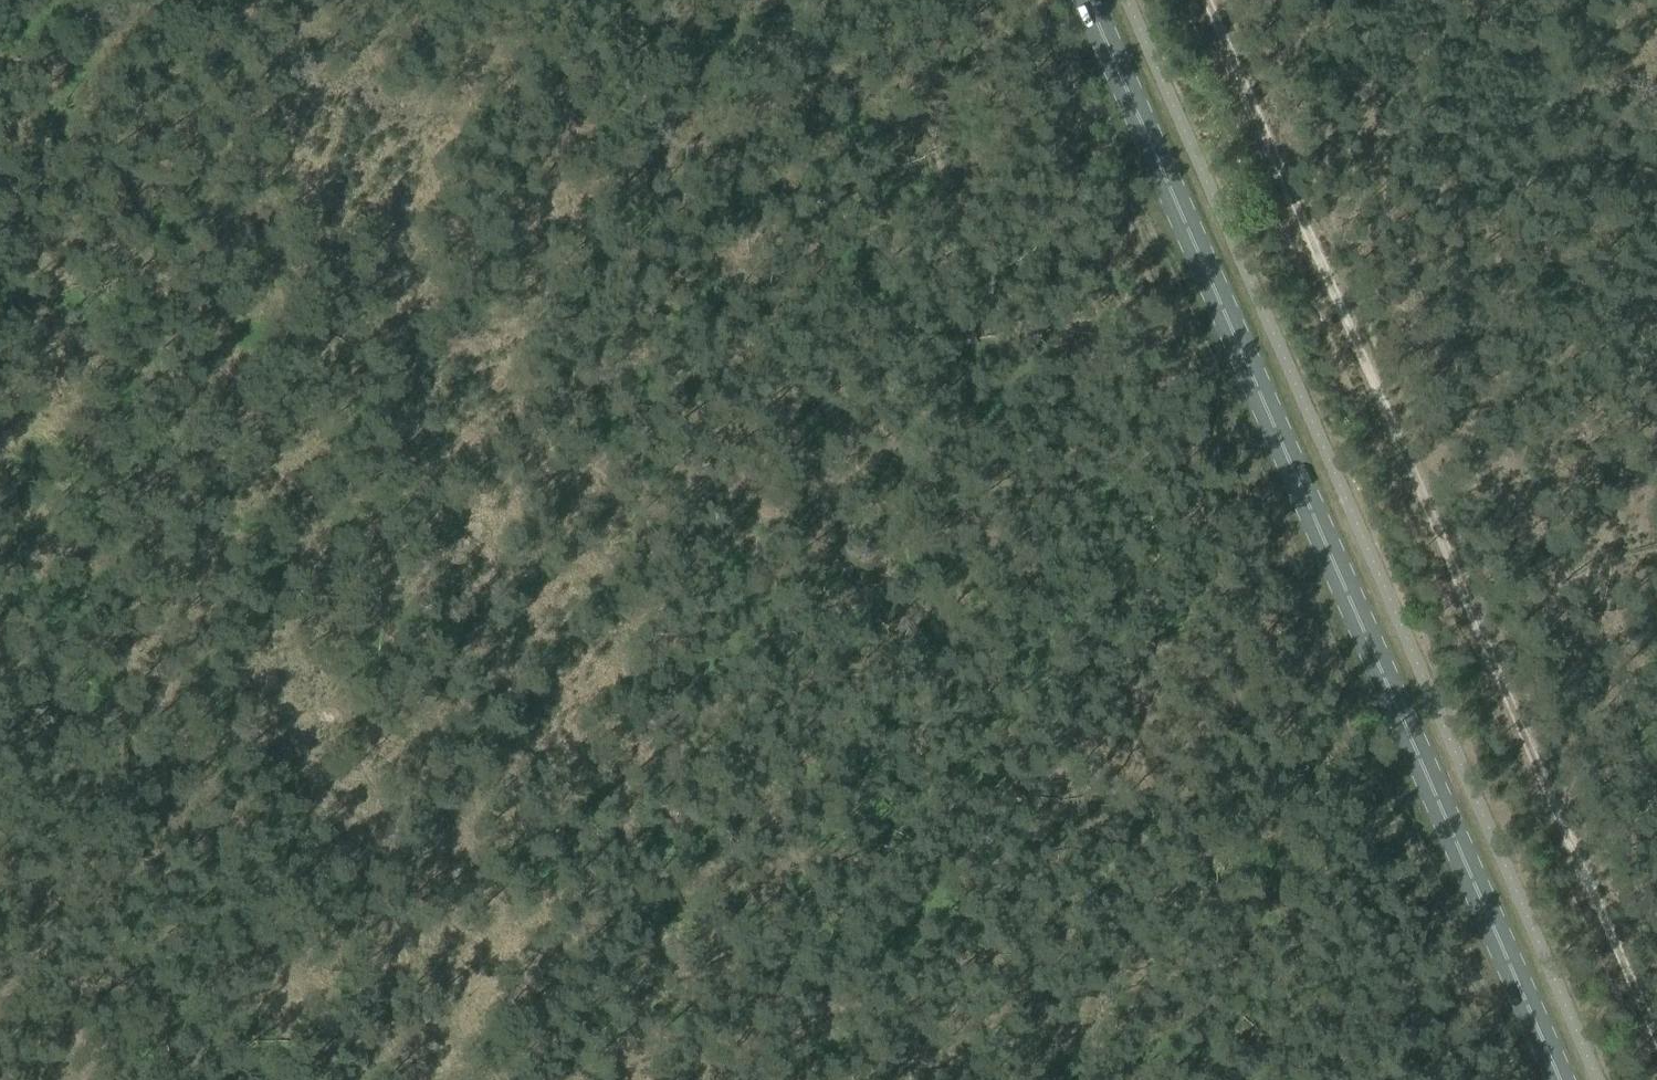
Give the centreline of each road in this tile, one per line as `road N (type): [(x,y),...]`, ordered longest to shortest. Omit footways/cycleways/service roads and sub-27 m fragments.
road 1 (primary): [(1560,1079),(1087,0)]

